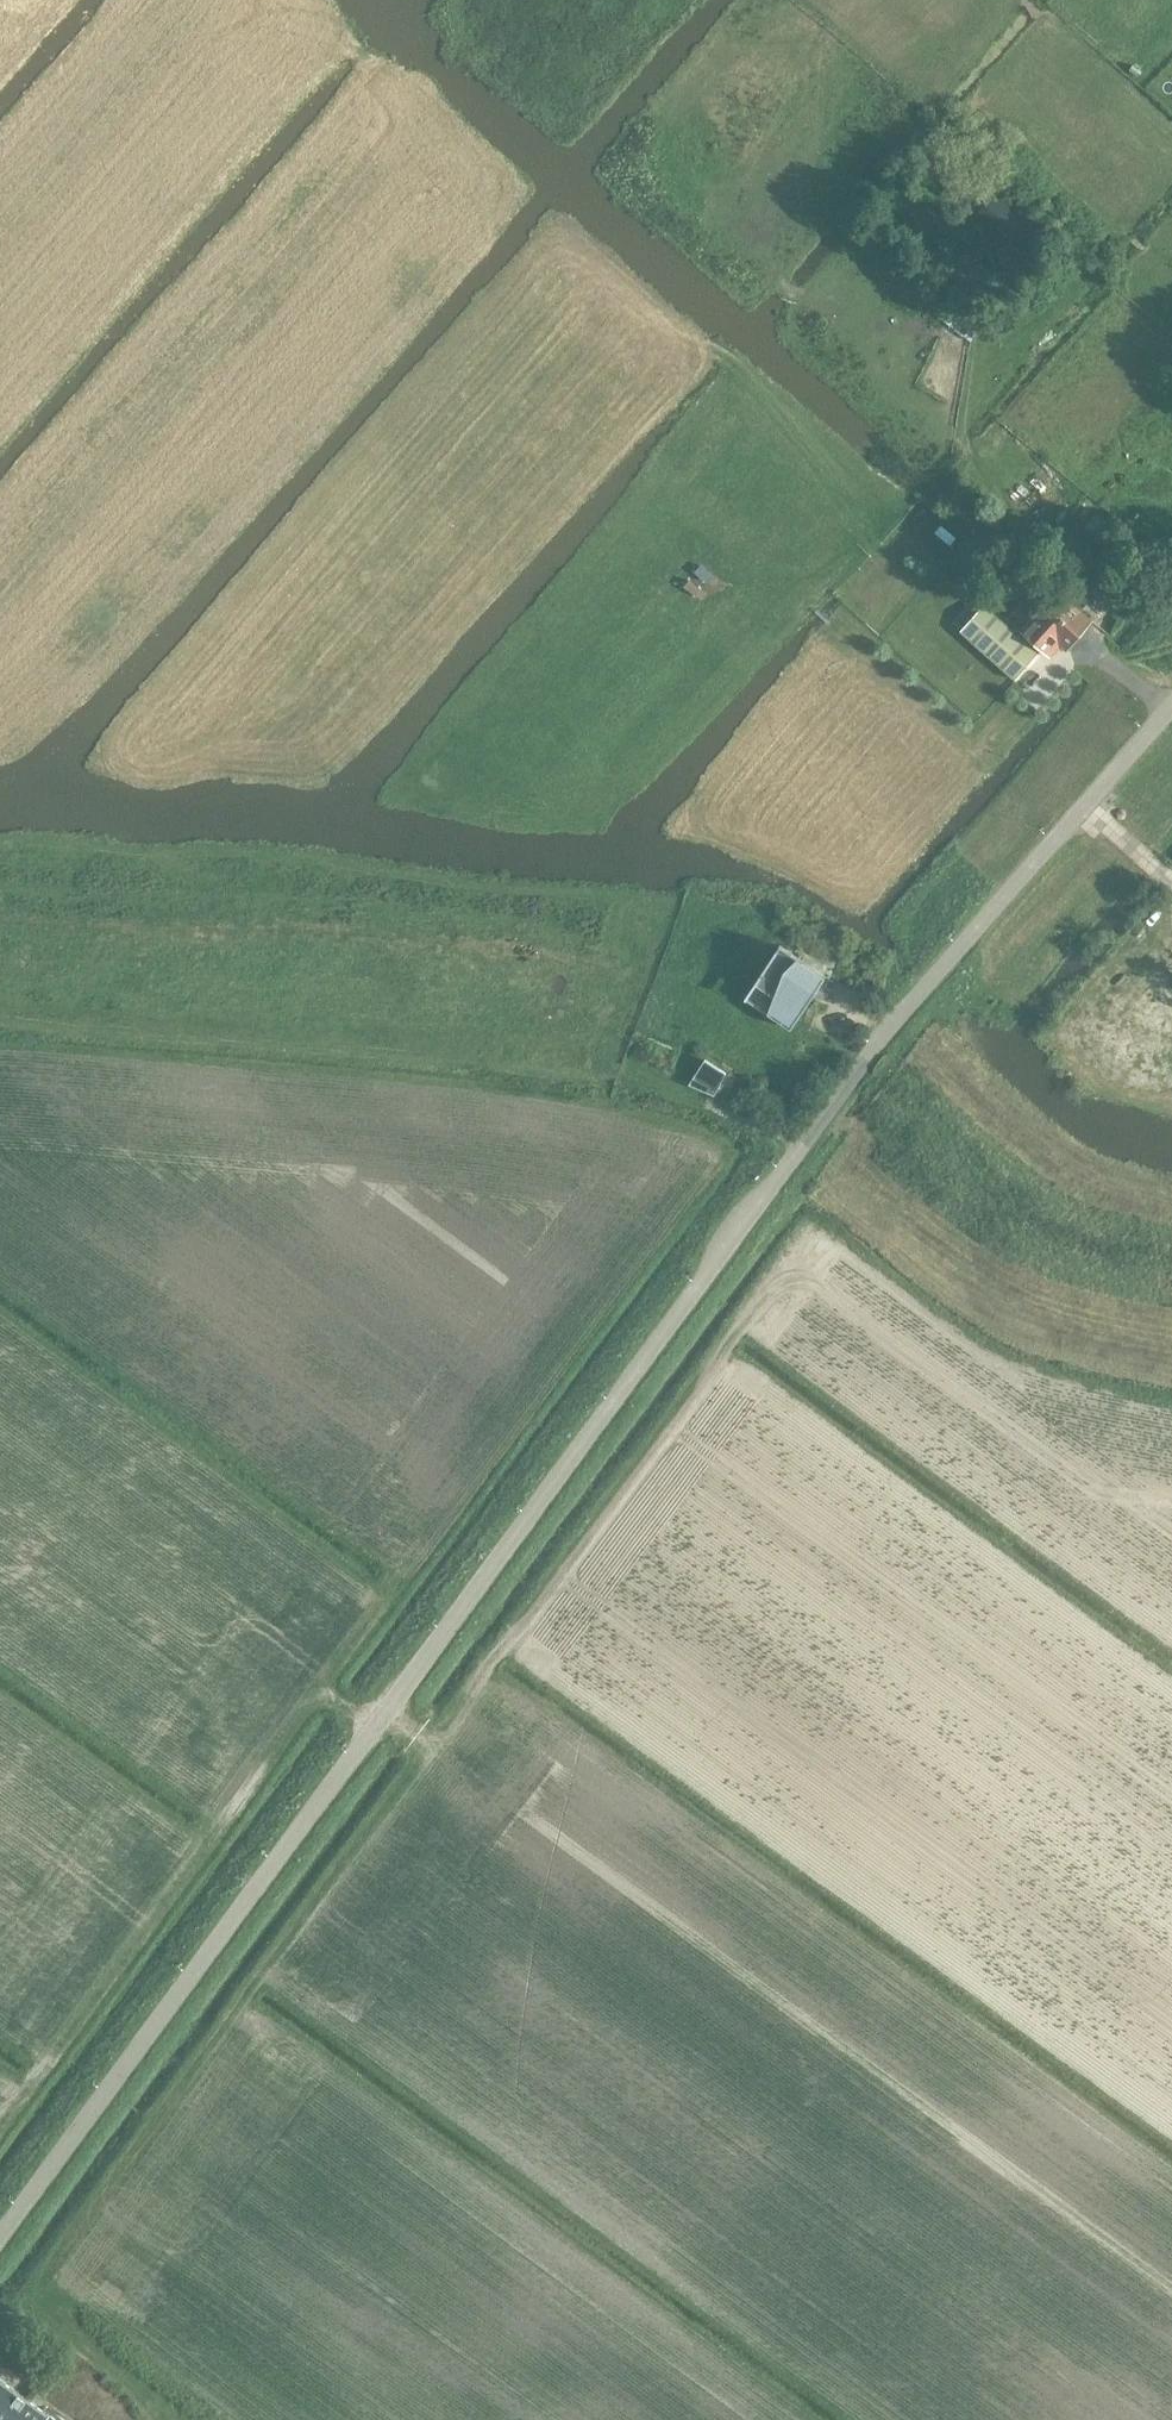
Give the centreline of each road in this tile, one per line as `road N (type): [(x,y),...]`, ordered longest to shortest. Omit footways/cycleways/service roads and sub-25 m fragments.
road 1 (unclassified): [(0,2233),(901,1010),(1171,704)]
road 2 (track): [(621,1069),(616,1086),(707,1105),(798,1145)]
road 3 (track): [(431,1744),(319,1693)]

